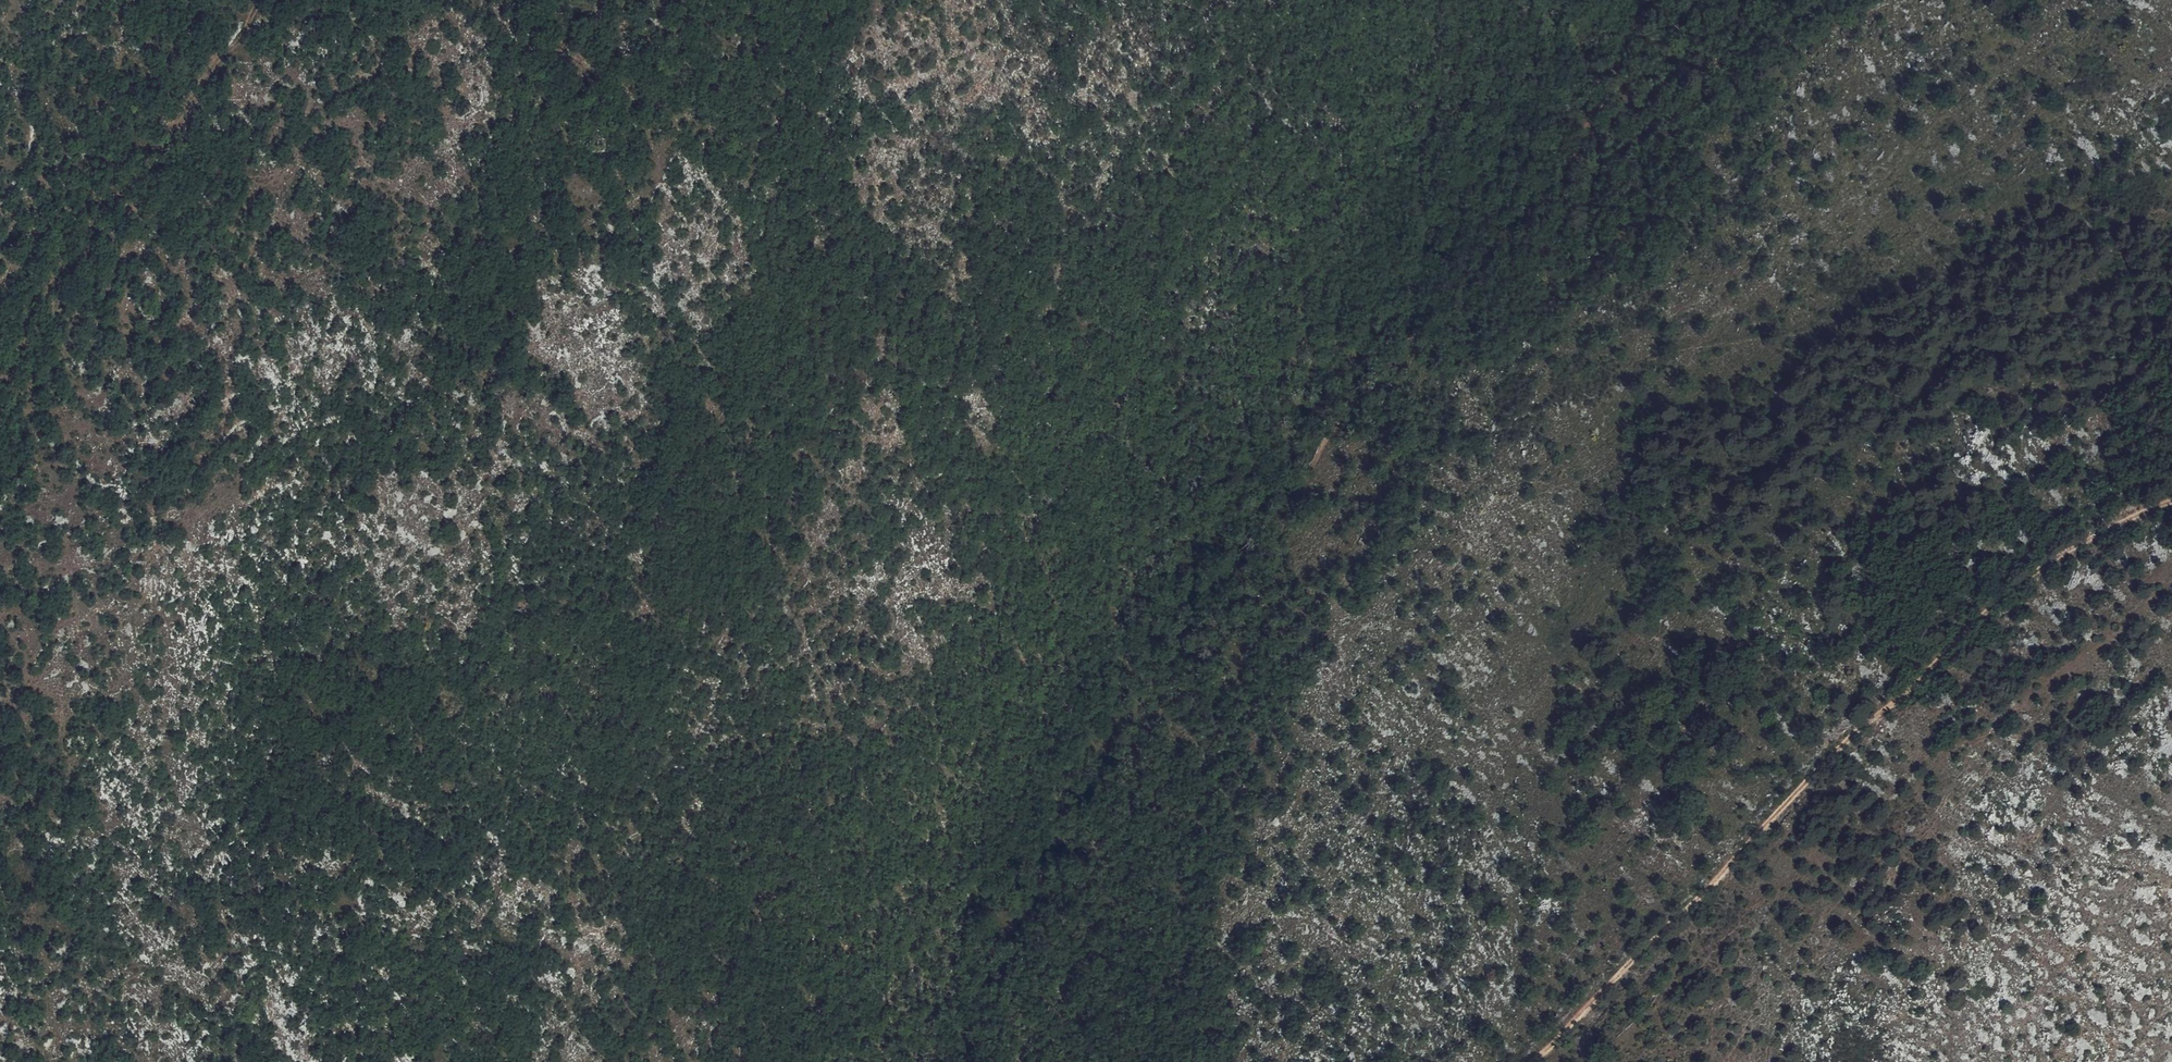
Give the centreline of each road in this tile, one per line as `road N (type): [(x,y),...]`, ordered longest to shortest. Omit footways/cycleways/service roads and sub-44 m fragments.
road 1 (track): [(1534,1061),(1851,738),(1995,604),(2086,539),(2171,503)]
road 2 (track): [(0,390),(62,277),(273,0)]

